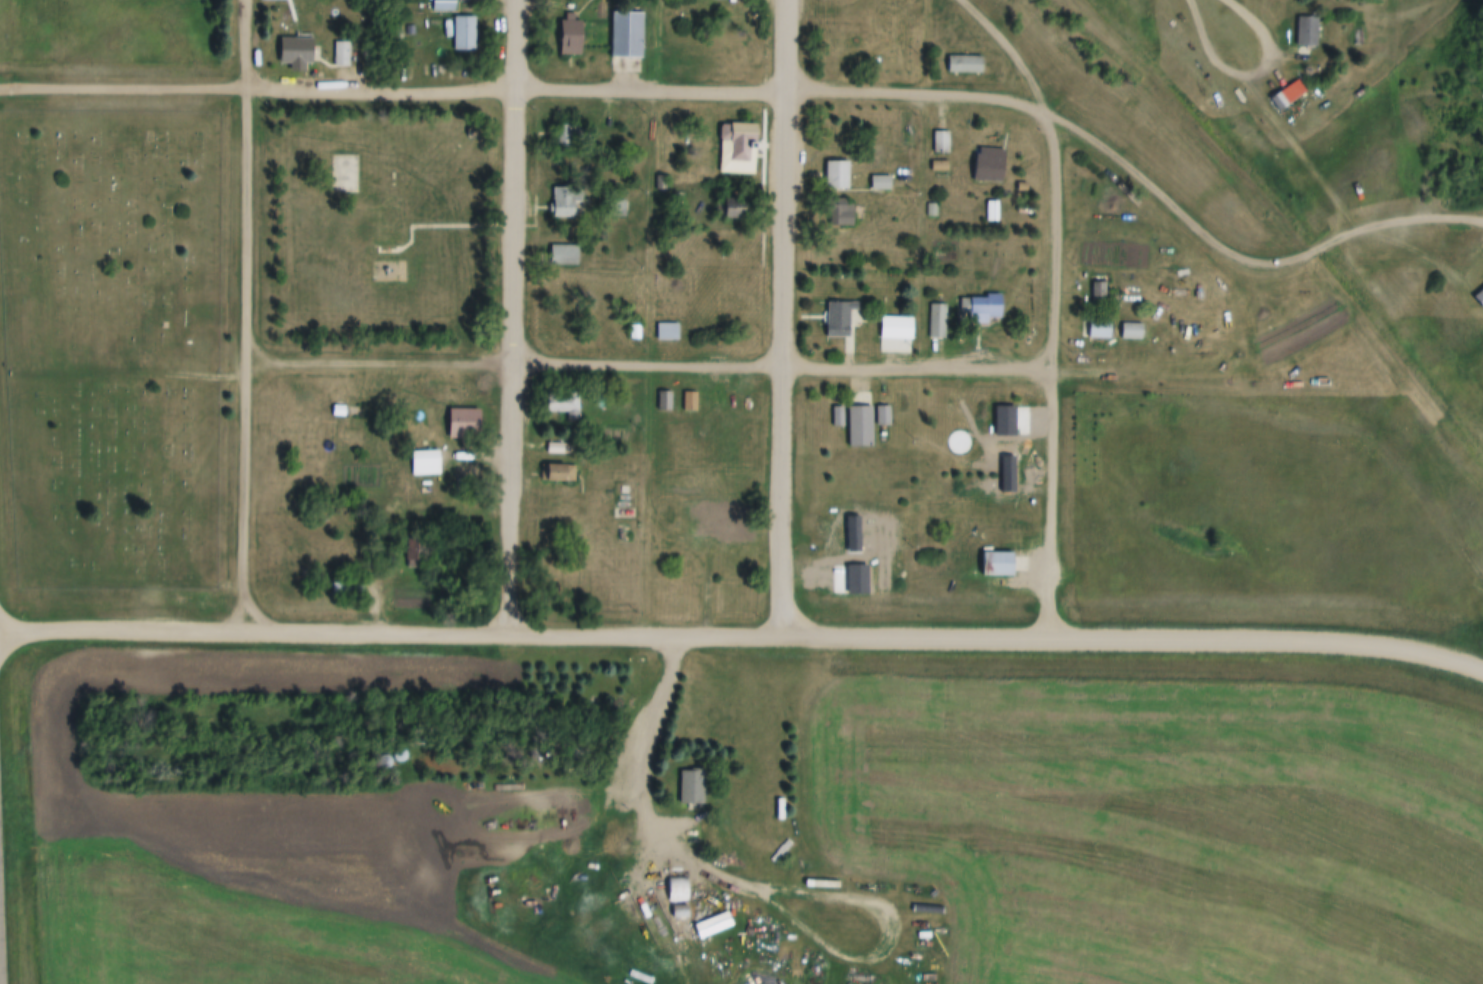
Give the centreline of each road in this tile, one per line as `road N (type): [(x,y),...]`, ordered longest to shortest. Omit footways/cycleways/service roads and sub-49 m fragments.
road 1 (tertiary): [(1482,672),(1351,644),(0,629)]
road 2 (residential): [(1044,115),(997,96),(0,89)]
road 3 (residential): [(783,637),(786,0)]
road 4 (residential): [(509,634),(513,0)]
road 5 (residential): [(246,632),(245,0)]
road 6 (residential): [(1051,370),(510,364)]
road 7 (residential): [(1049,639),(1052,147),(1044,115)]
road 8 (residential): [(1044,115),(1021,67),(962,0)]

